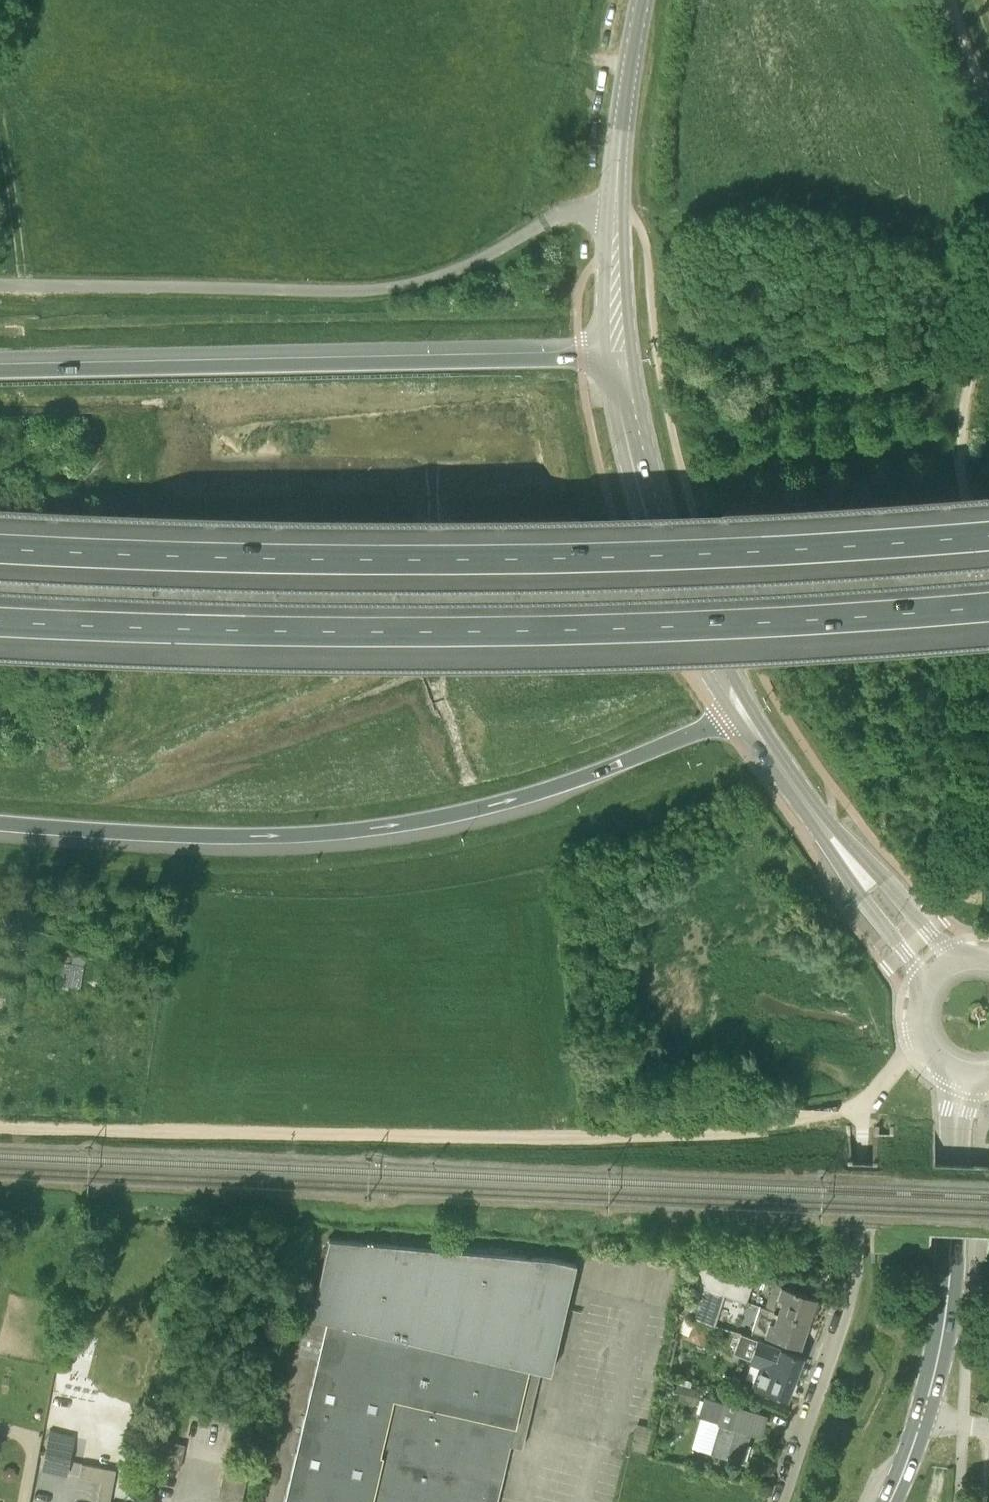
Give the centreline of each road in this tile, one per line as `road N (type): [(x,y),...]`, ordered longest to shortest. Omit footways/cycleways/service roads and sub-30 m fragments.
road 1 (motorway): [(988,527),(387,550),(0,540)]
road 2 (motorway): [(0,622),(628,625),(988,605)]
road 3 (track): [(0,1128),(713,1134),(864,1110)]
road 4 (motorway): [(0,821),(246,836),(416,821),(567,781),(741,707)]
road 5 (unclassified): [(615,208),(577,207),(444,275),(370,289),(0,282)]
road 6 (motorway): [(619,356),(0,368)]
road 7 (unclassified): [(777,1501),(857,1263),(864,1110),(919,1033)]
road 8 (secondary): [(741,707),(698,632),(670,557),(619,356)]
road 9 (secondary): [(925,1414),(949,1299),(960,1074)]
road 10 (unclassified): [(988,594),(963,447),(988,327)]
road 11 (tertiary): [(615,208),(618,130),(640,0)]
road 12 (secondary): [(813,810),(821,837),(891,935)]
road 13 (secondary): [(917,916),(813,810)]
road 14 (tertiary): [(619,356),(615,208)]
road 15 (secondary): [(813,810),(741,707)]
road 16 (unclassified): [(917,916),(954,883),(988,821)]

